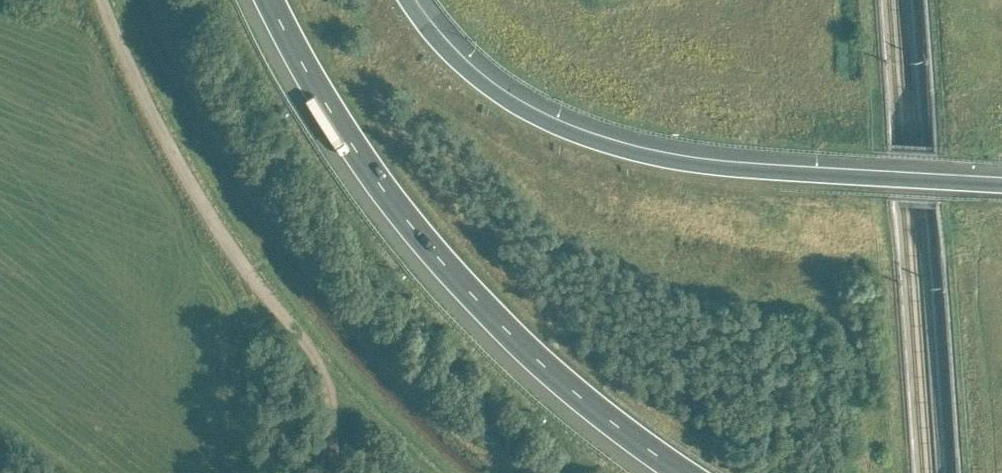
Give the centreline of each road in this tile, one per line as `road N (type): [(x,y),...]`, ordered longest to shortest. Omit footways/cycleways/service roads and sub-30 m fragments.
road 1 (motorway): [(1001,183),(744,169),(609,144),(504,96),(457,62),(408,0)]
road 2 (motorway): [(271,0),(339,122),(423,237),(606,416),(687,472)]
road 3 (track): [(102,0),(189,184),(344,375)]

